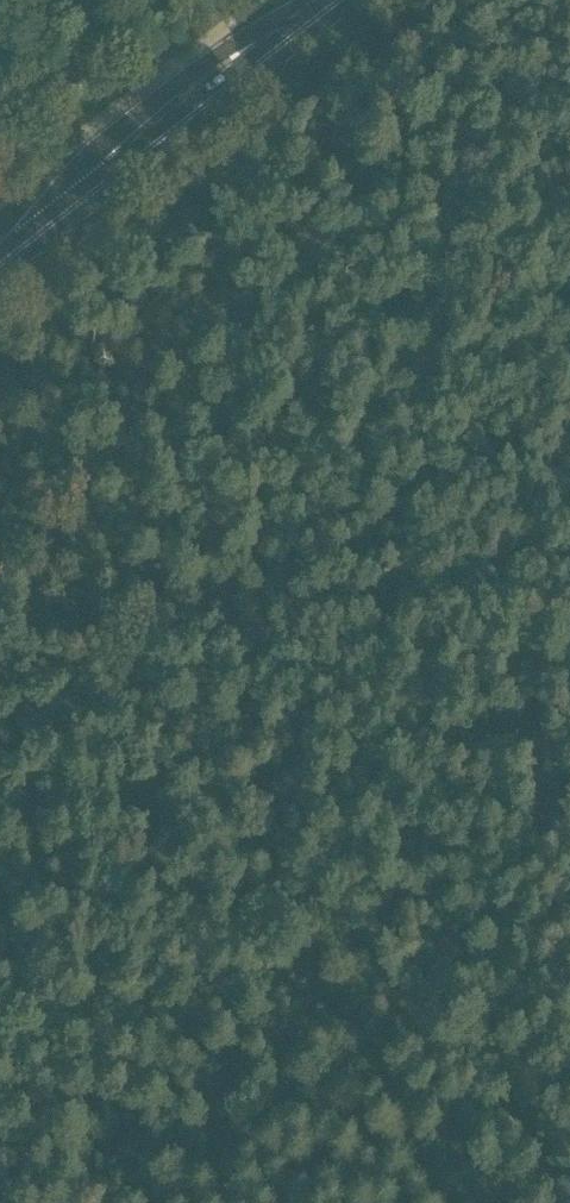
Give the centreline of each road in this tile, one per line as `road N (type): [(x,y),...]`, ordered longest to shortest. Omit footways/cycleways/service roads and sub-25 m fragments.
road 1 (primary): [(0,266),(340,0)]

